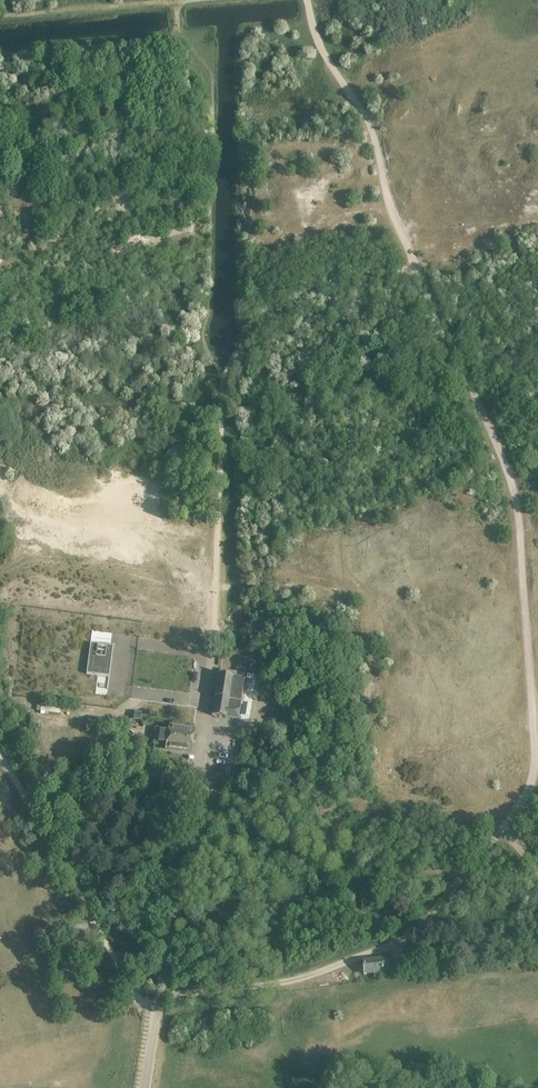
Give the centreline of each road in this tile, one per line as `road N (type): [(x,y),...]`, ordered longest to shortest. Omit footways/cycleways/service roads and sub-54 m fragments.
road 1 (track): [(505,827),(524,801),(535,743),(514,488),(411,253)]
road 2 (track): [(162,997),(290,983),(397,946),(505,827)]
road 3 (track): [(411,253),(356,105),(315,37),(305,0)]

